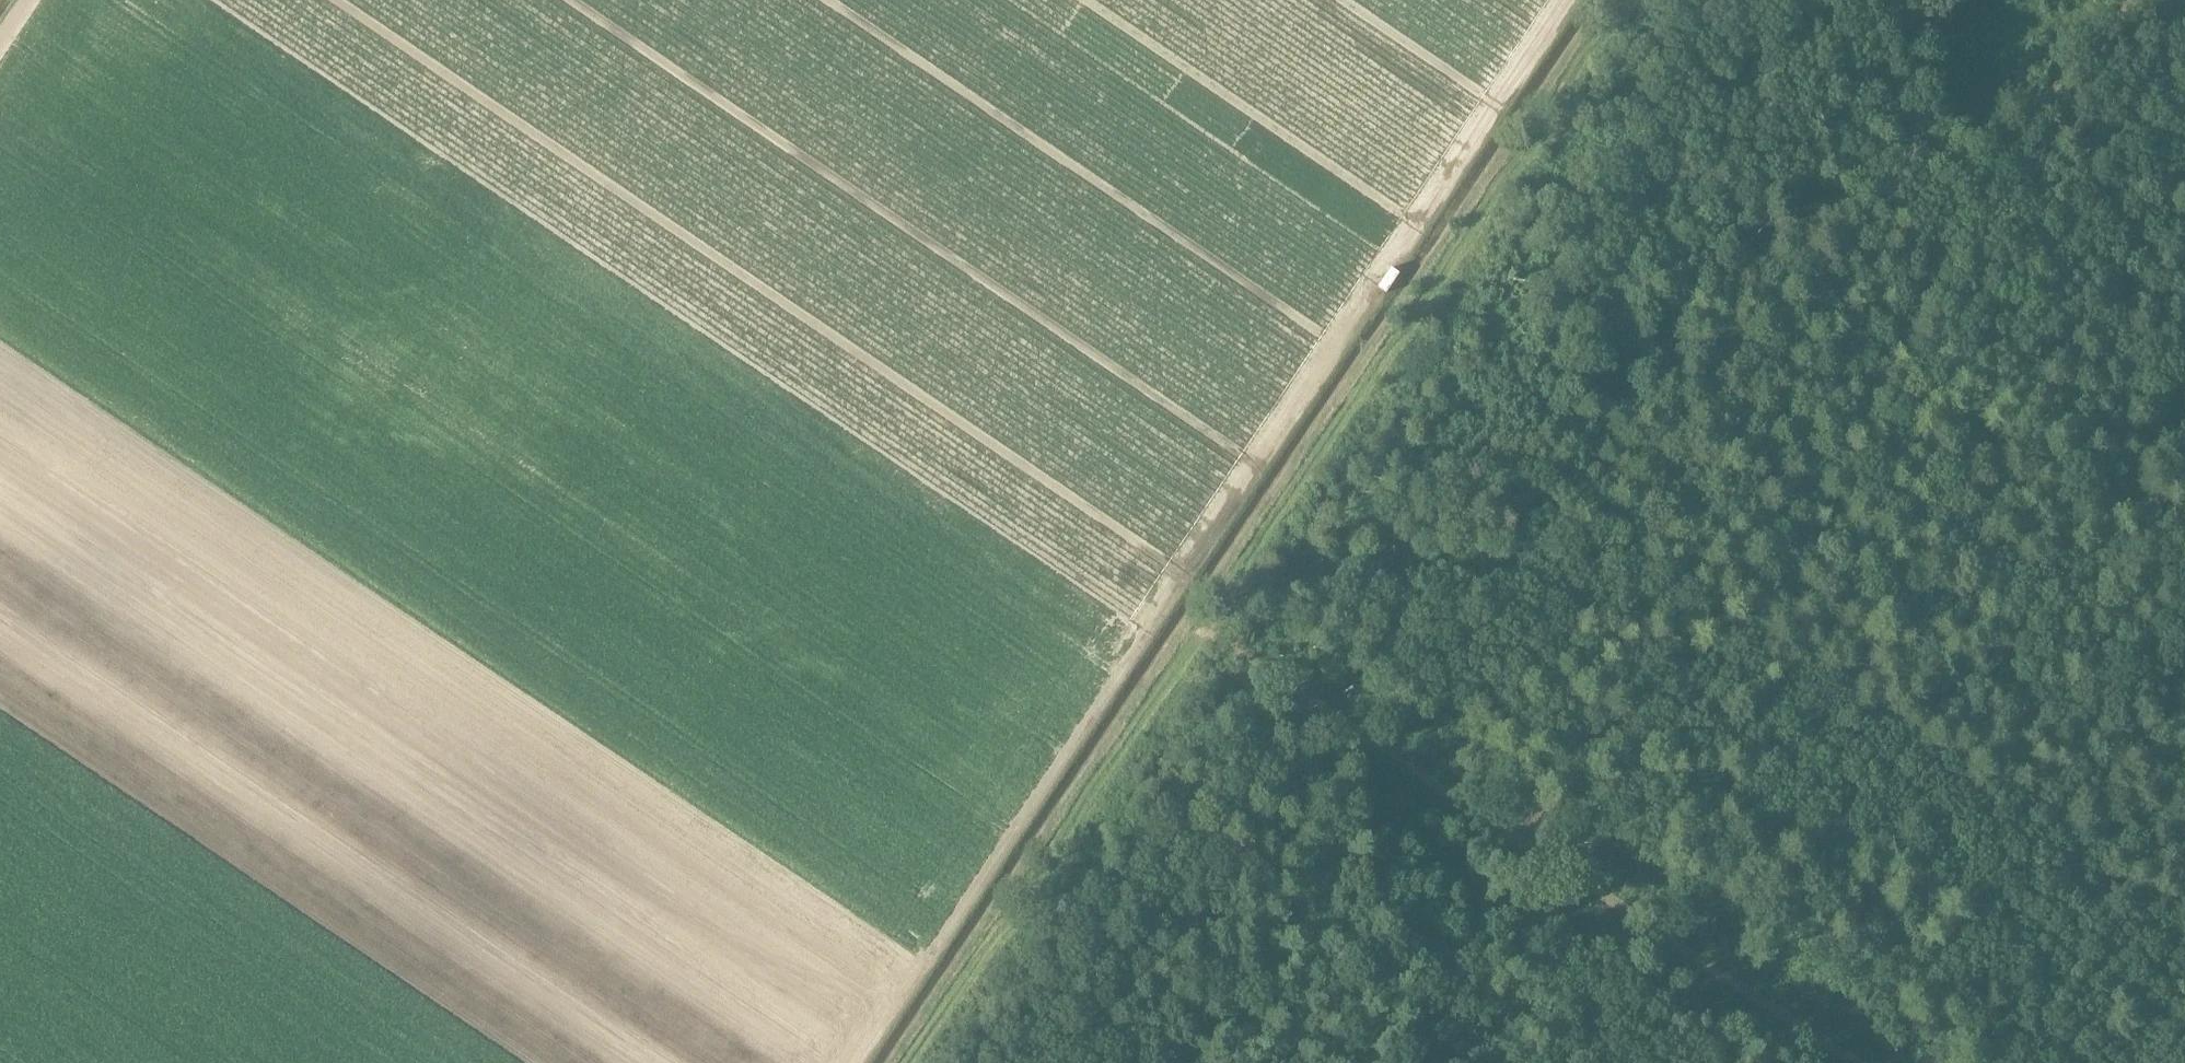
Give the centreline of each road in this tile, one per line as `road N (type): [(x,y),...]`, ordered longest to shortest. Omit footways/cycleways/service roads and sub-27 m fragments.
road 1 (track): [(913,1062),(1627,0)]
road 2 (track): [(2136,0),(2078,50),(1946,248),(1877,377),(1847,489),(1822,533),(1752,616),(1620,728),(1537,827),(1519,864)]
road 3 (track): [(1519,864),(1617,834),(1797,749),(1830,719),(1861,659),(1930,601),(1984,516),(2184,390)]
road 4 (track): [(1200,626),(1856,1062)]
road 5 (track): [(1519,864),(1479,919),(1427,1062)]

